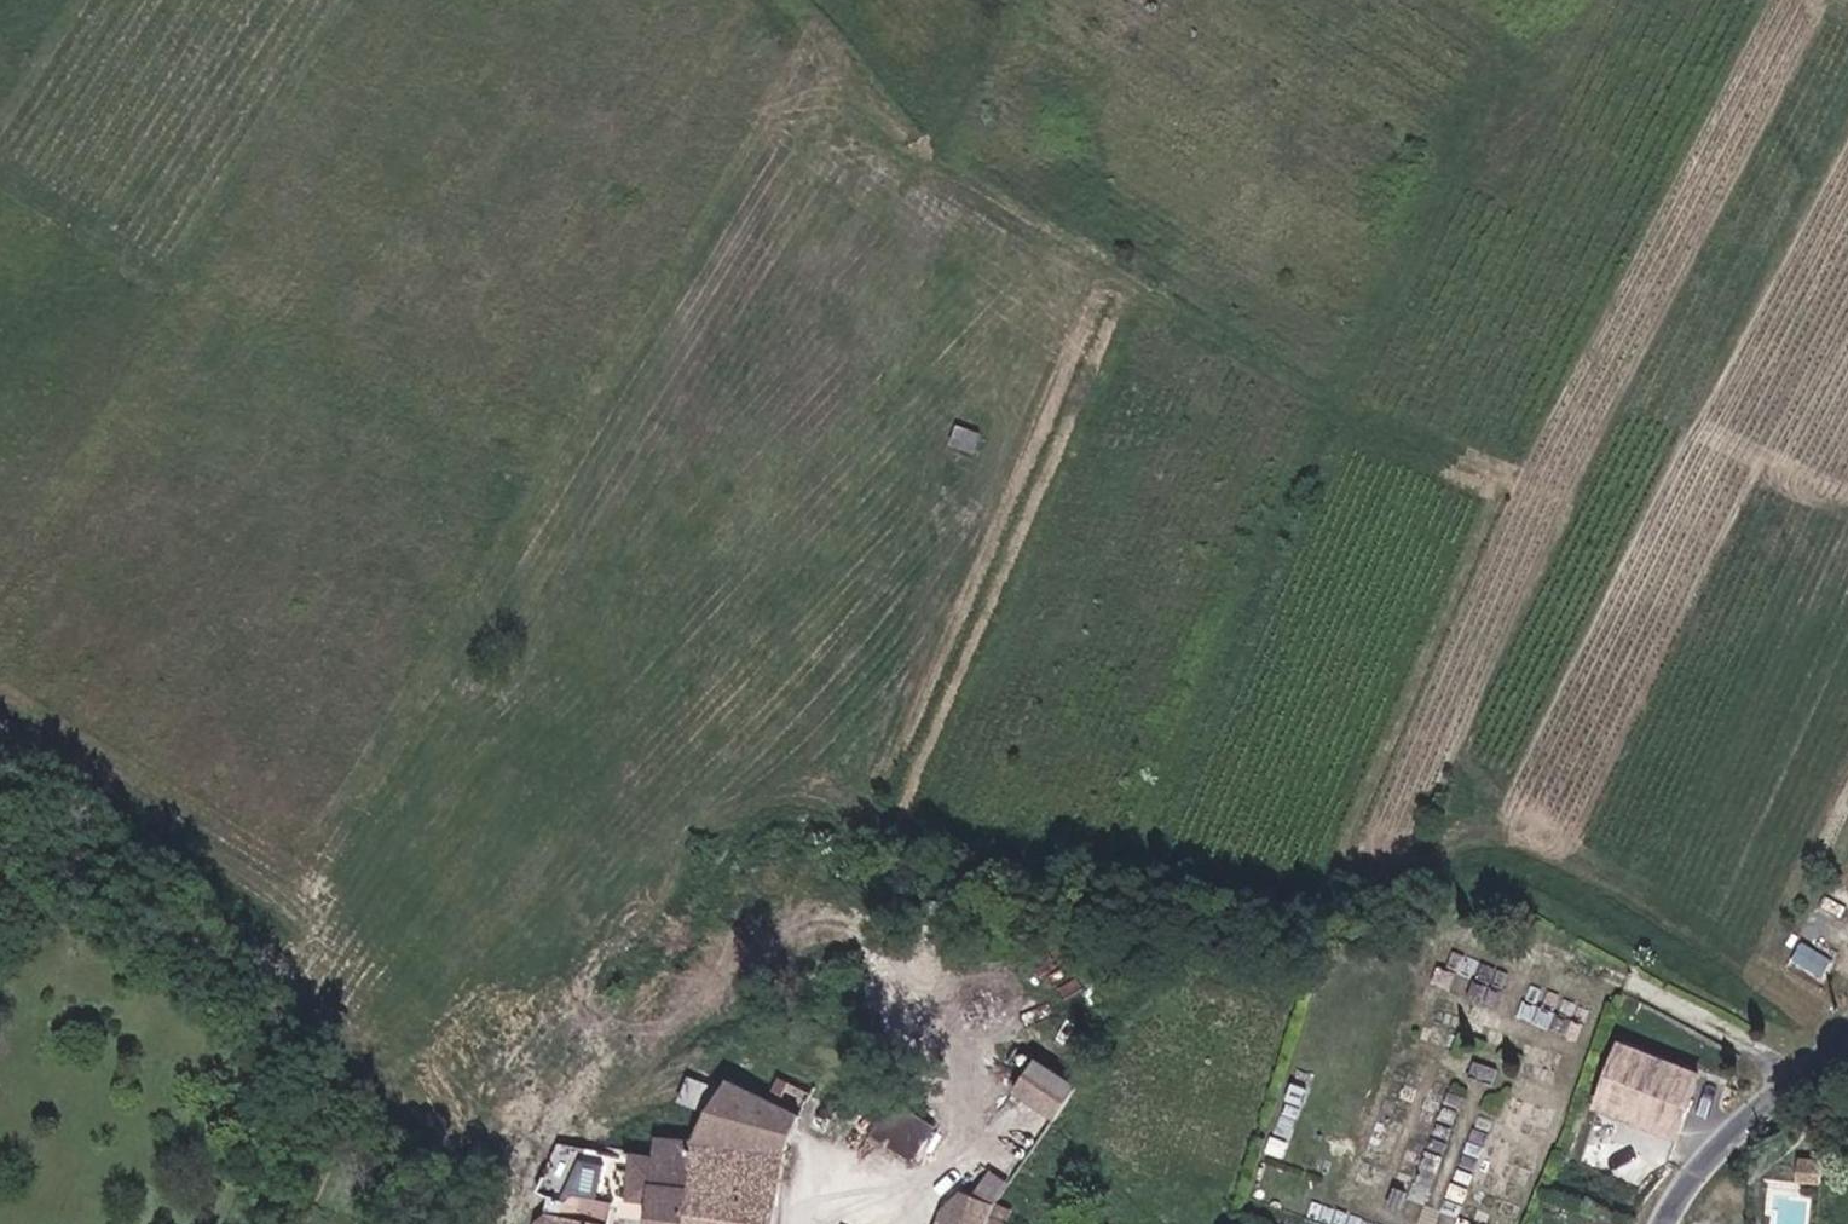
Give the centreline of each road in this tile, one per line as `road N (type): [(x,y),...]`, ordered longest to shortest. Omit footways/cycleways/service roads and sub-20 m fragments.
road 1 (unclassified): [(1847,1039),(1666,1223)]

